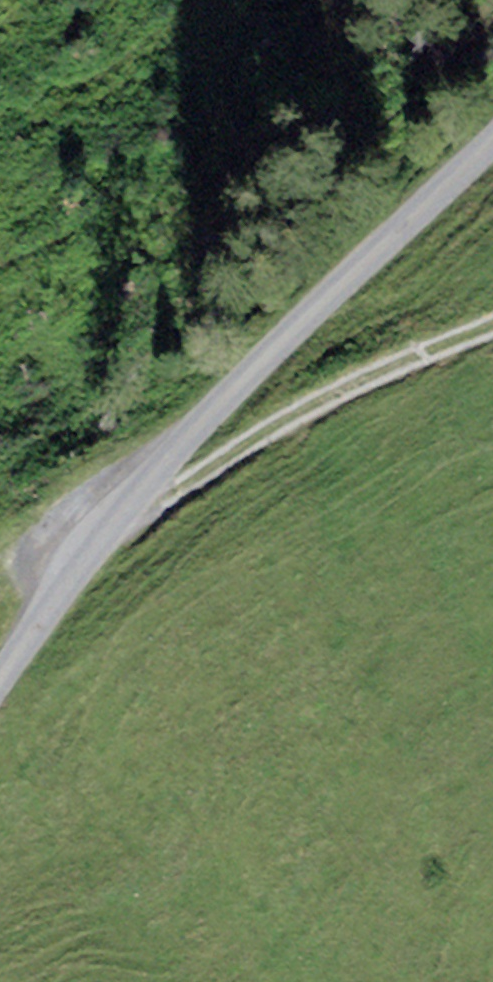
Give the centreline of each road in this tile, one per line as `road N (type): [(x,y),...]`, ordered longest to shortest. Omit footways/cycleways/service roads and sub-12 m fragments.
road 1 (unclassified): [(492,121),(105,511),(0,677)]
road 2 (track): [(0,567),(326,393),(492,326)]

